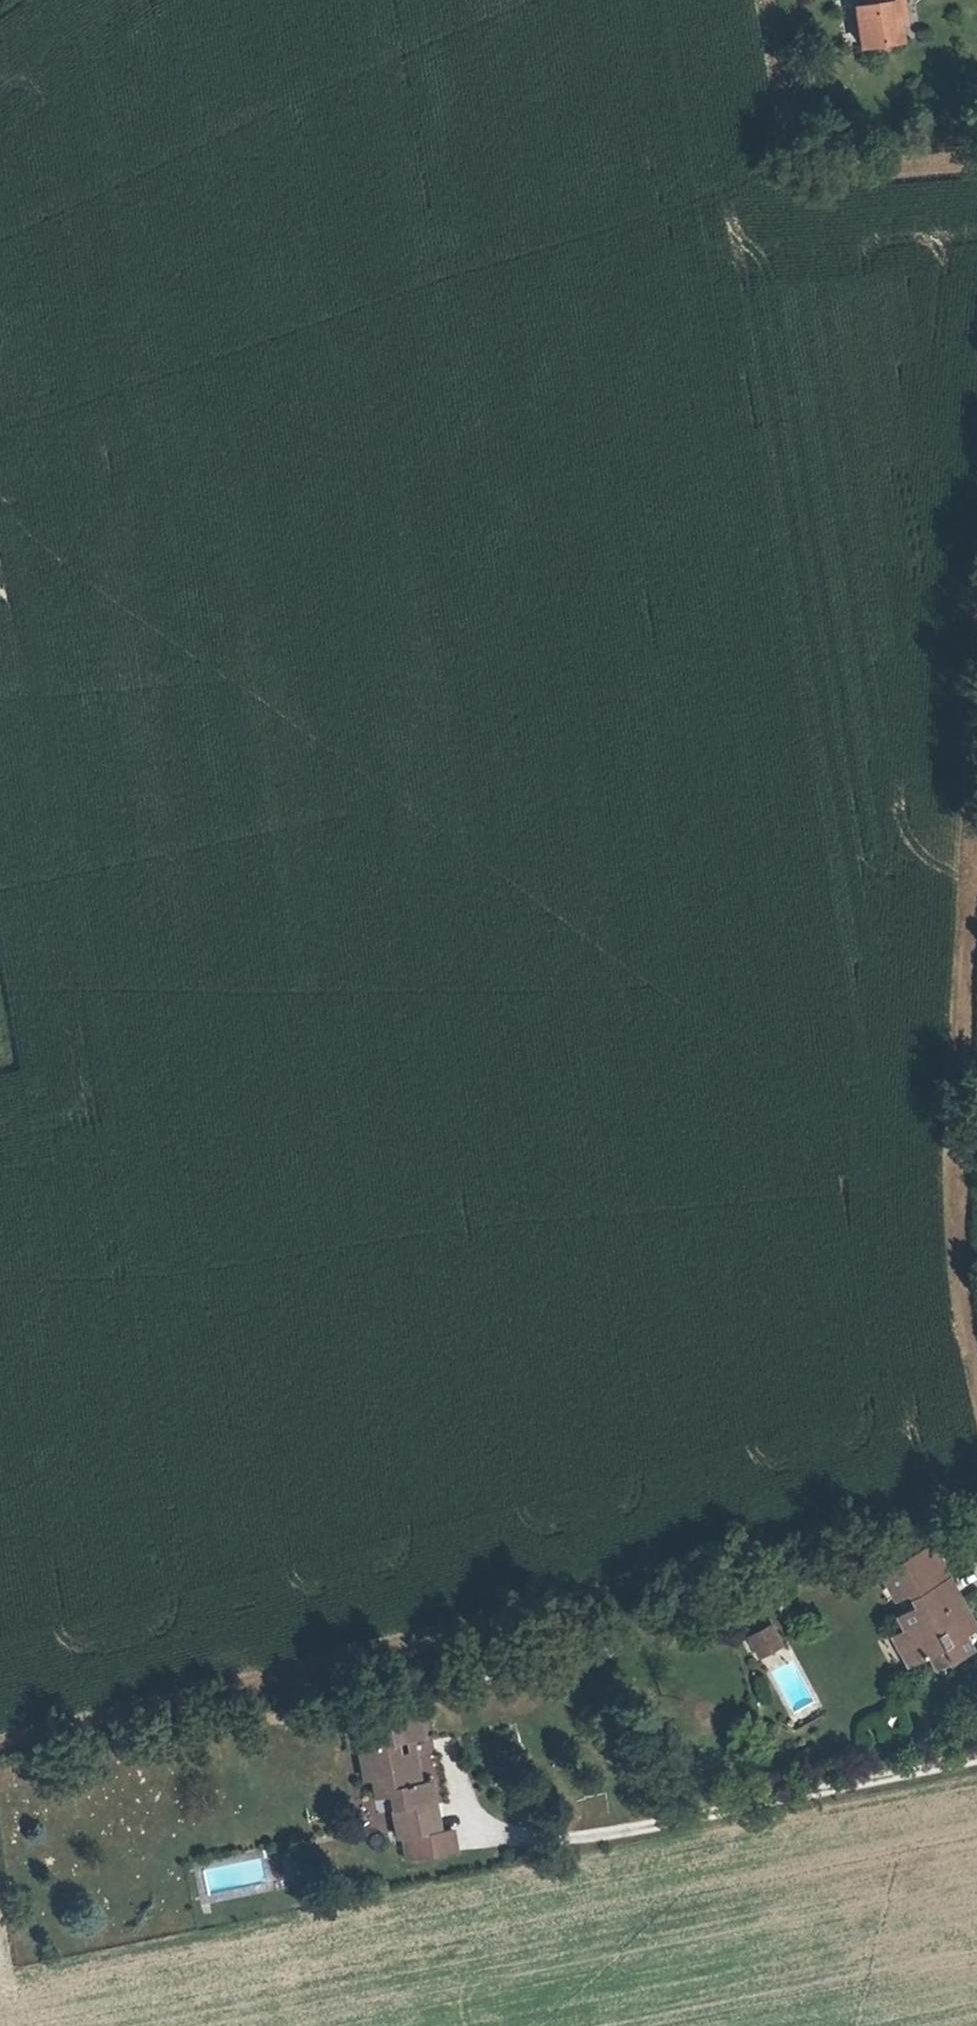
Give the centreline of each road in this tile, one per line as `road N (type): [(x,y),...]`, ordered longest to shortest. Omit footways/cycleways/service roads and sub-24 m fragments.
road 1 (residential): [(579,1841),(976,1760)]

